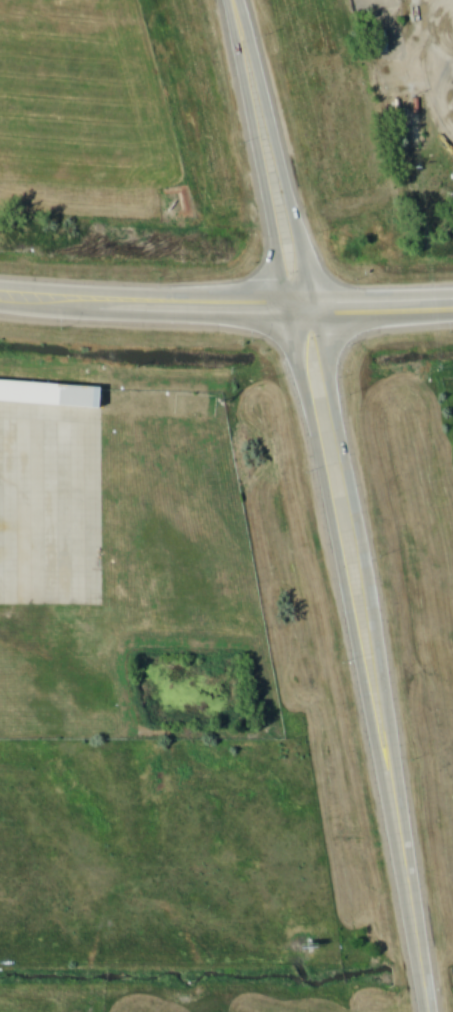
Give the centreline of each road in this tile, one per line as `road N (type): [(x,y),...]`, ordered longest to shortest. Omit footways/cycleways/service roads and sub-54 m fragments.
road 1 (secondary): [(286,311),(404,852)]
road 2 (secondary): [(404,852),(319,310)]
road 3 (primary): [(319,310),(235,0)]
road 4 (primary): [(232,0),(286,311)]
road 5 (secondary): [(0,295),(286,311)]
road 6 (primary): [(286,311),(452,304)]
road 7 (secondary): [(429,1011),(404,852)]

